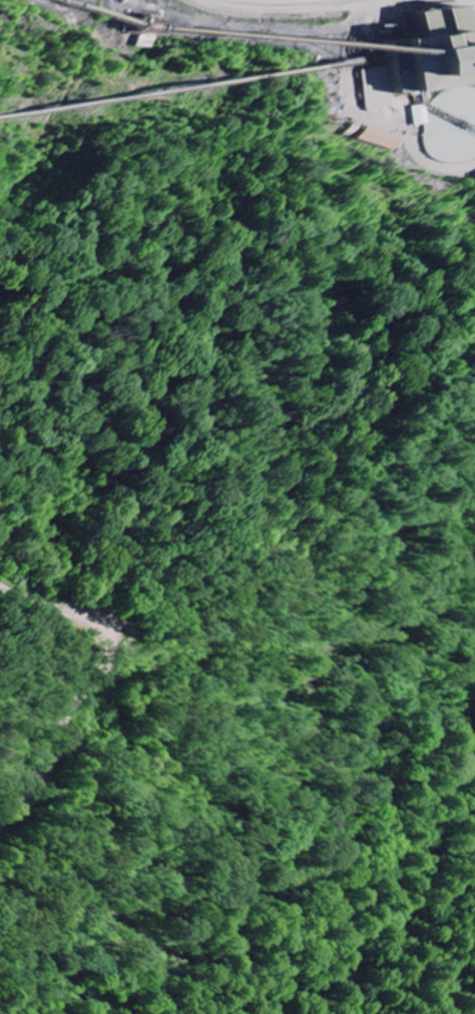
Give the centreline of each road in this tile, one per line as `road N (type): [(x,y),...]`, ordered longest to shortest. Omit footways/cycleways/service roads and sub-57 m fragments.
road 1 (residential): [(127,0),(144,22),(268,49),(474,14)]

